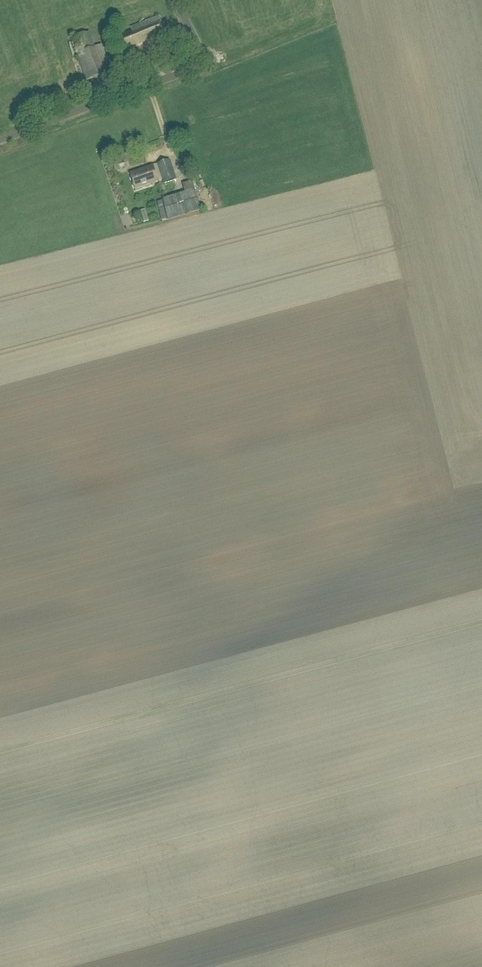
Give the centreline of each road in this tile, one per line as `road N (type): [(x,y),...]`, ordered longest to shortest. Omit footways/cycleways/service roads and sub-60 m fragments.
road 1 (unclassified): [(0,140),(197,63),(175,0)]

